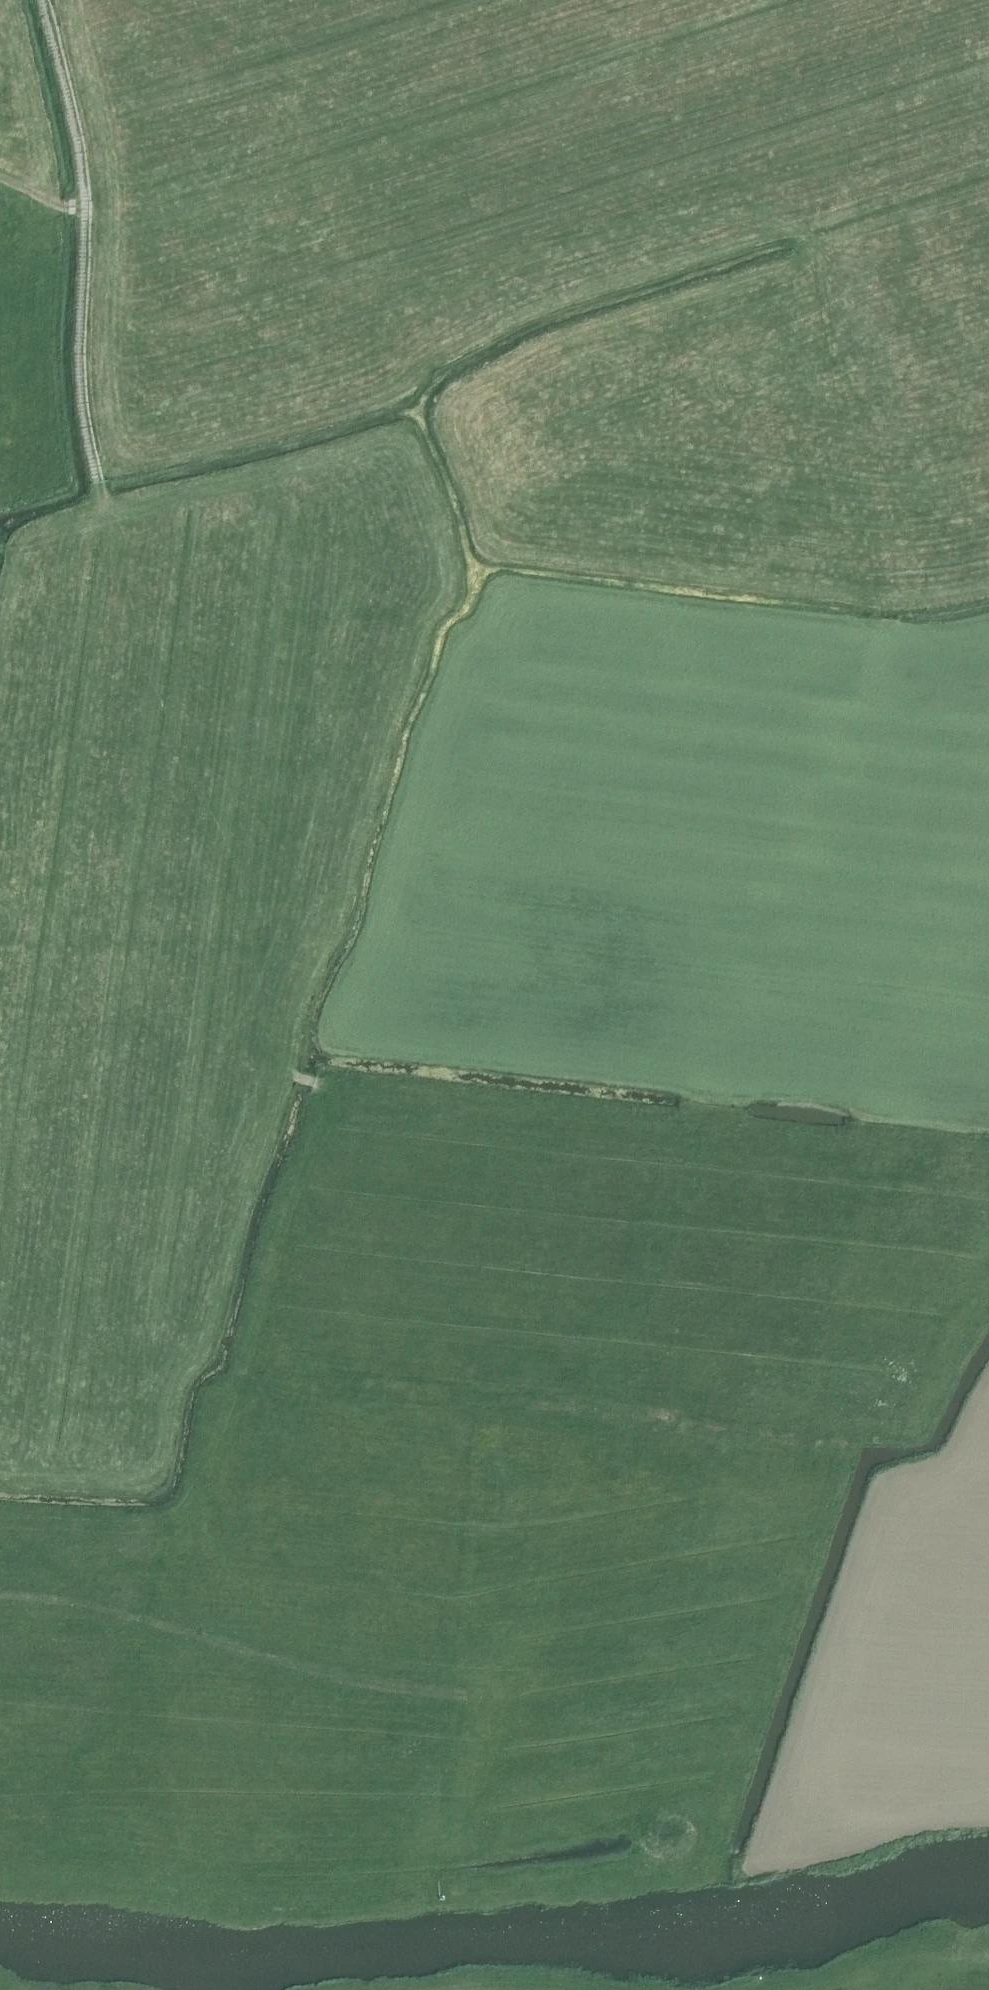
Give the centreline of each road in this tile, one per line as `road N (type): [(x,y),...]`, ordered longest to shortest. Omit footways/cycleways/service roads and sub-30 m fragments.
road 1 (track): [(103,496),(80,385),(82,146),(43,0)]
road 2 (track): [(464,1694),(111,1603),(0,1592)]

